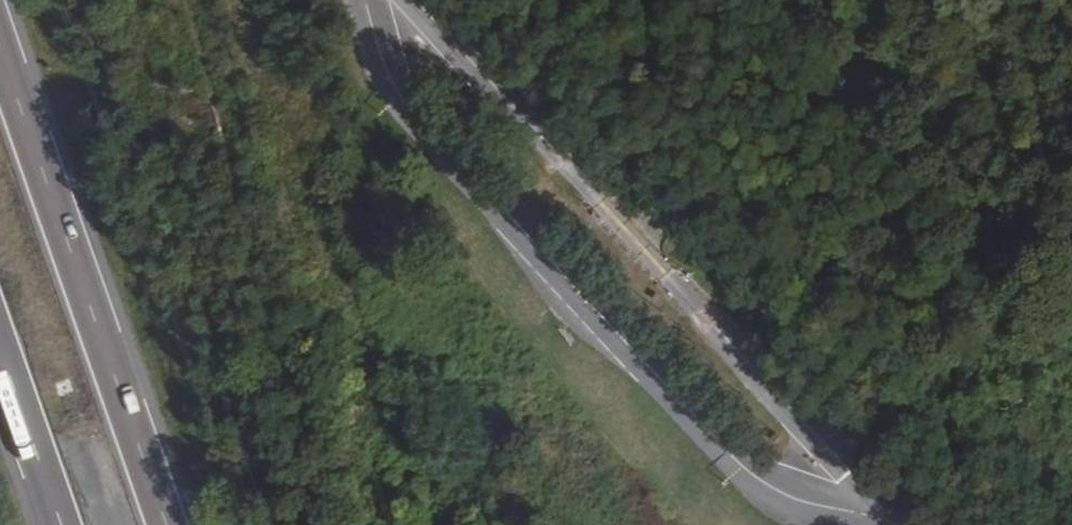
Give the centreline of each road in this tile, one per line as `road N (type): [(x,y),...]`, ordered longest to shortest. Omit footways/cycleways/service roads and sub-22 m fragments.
road 1 (unclassified): [(408,0),(613,220),(716,351),(896,524)]
road 2 (unclassified): [(375,0),(417,116),(781,510),(806,524)]
road 3 (motorway): [(169,524),(0,33)]
road 4 (motorway): [(0,346),(62,524)]

